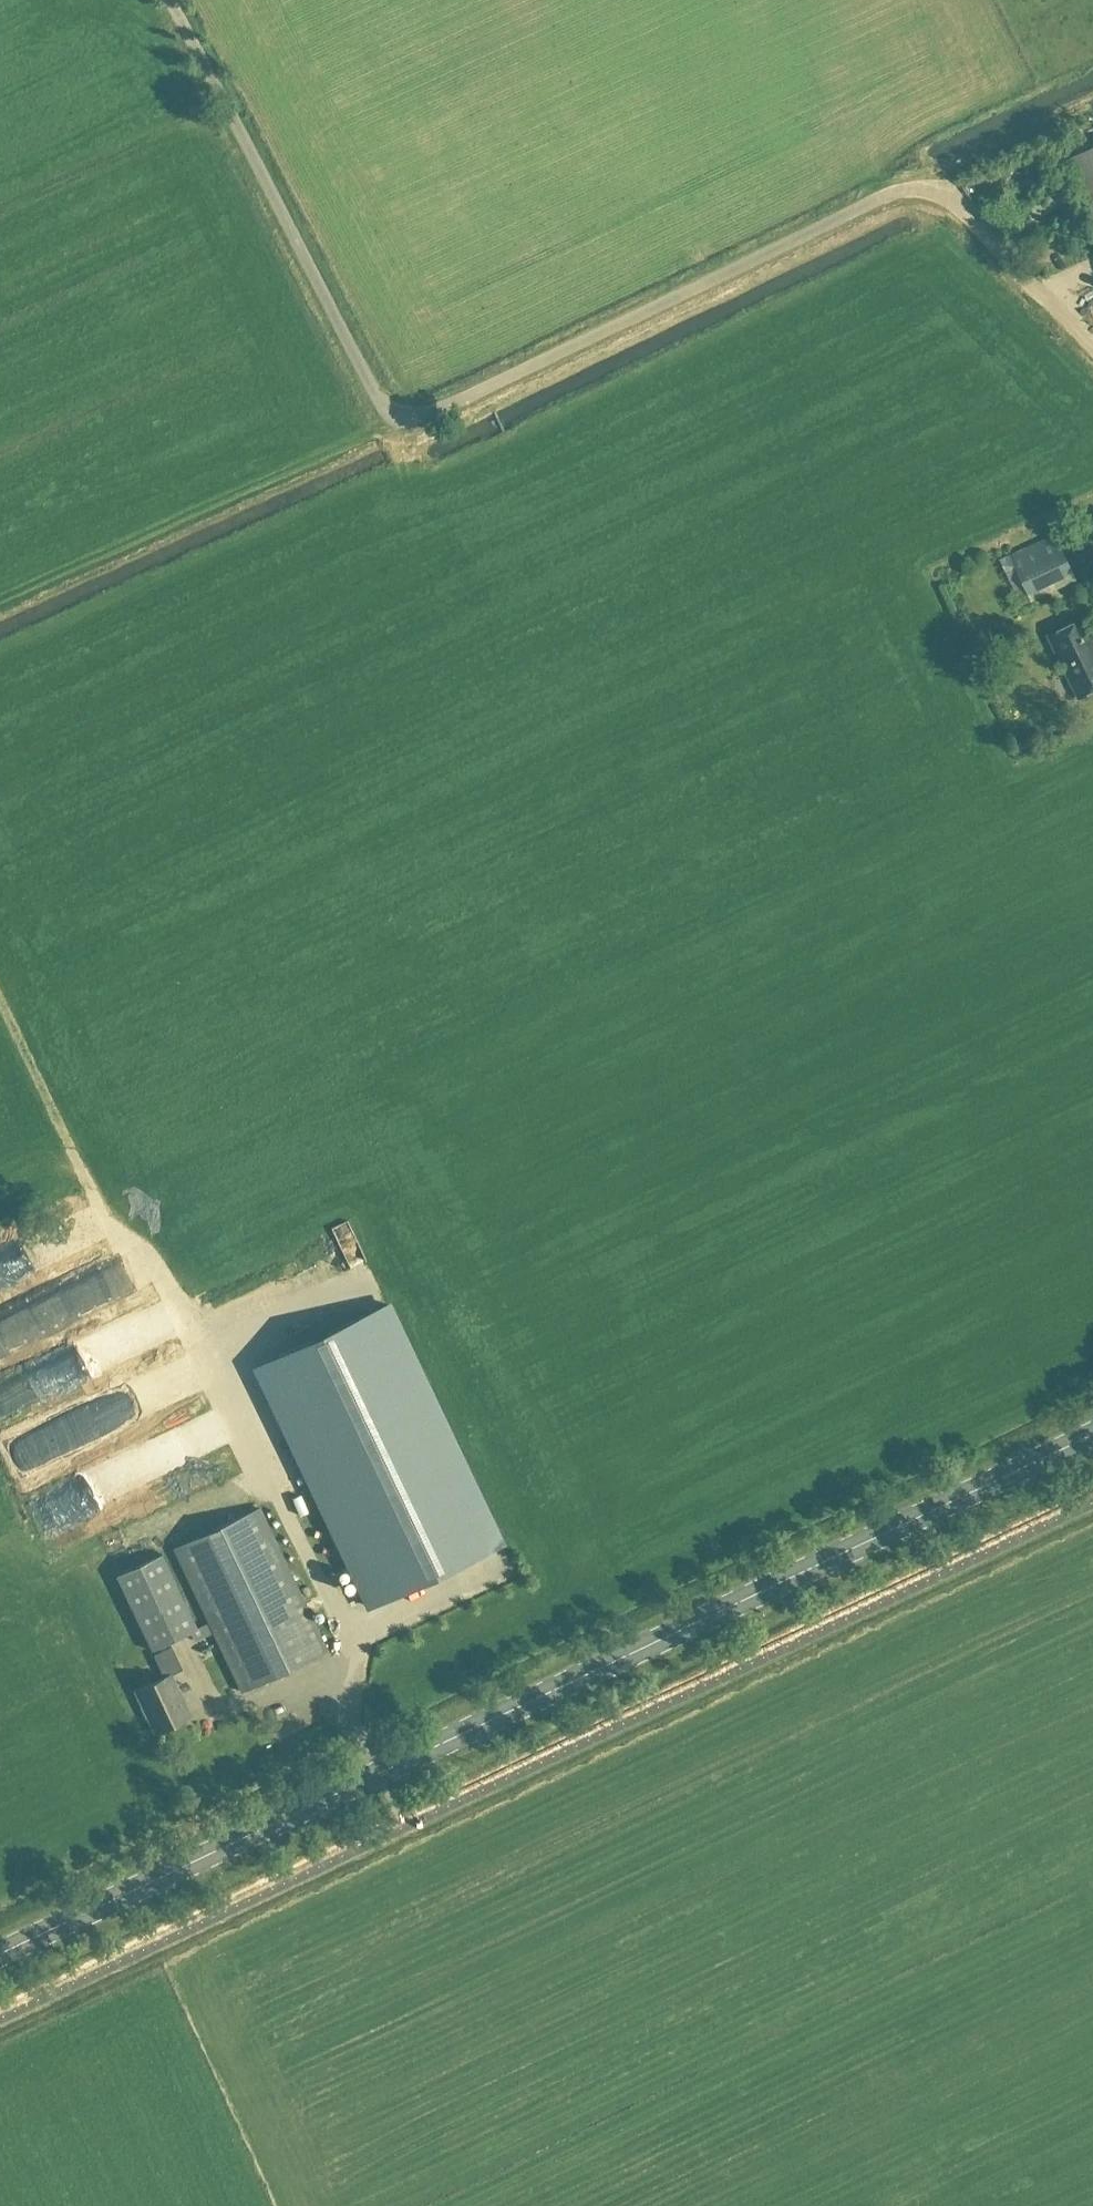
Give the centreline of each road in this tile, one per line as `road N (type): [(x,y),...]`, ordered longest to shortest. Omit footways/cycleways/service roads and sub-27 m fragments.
road 1 (unclassified): [(1092,346),(950,196),(921,184),(873,198),(391,427),(376,417),(308,260),(170,0)]
road 2 (secondary): [(0,1945),(1092,1421)]

